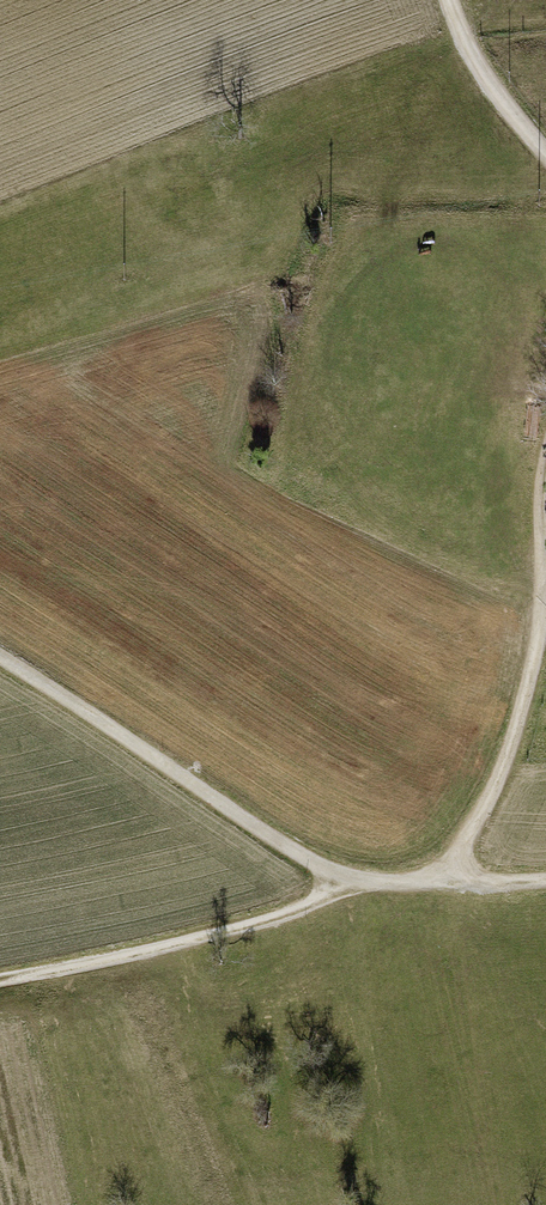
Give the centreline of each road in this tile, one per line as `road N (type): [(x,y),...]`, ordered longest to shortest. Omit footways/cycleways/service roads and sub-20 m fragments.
road 1 (track): [(0,978),(161,947),(345,885),(441,880)]
road 2 (track): [(0,663),(345,885)]
road 3 (track): [(441,880),(494,780),(544,573),(545,519)]
road 4 (track): [(545,153),(487,76),(451,0)]

